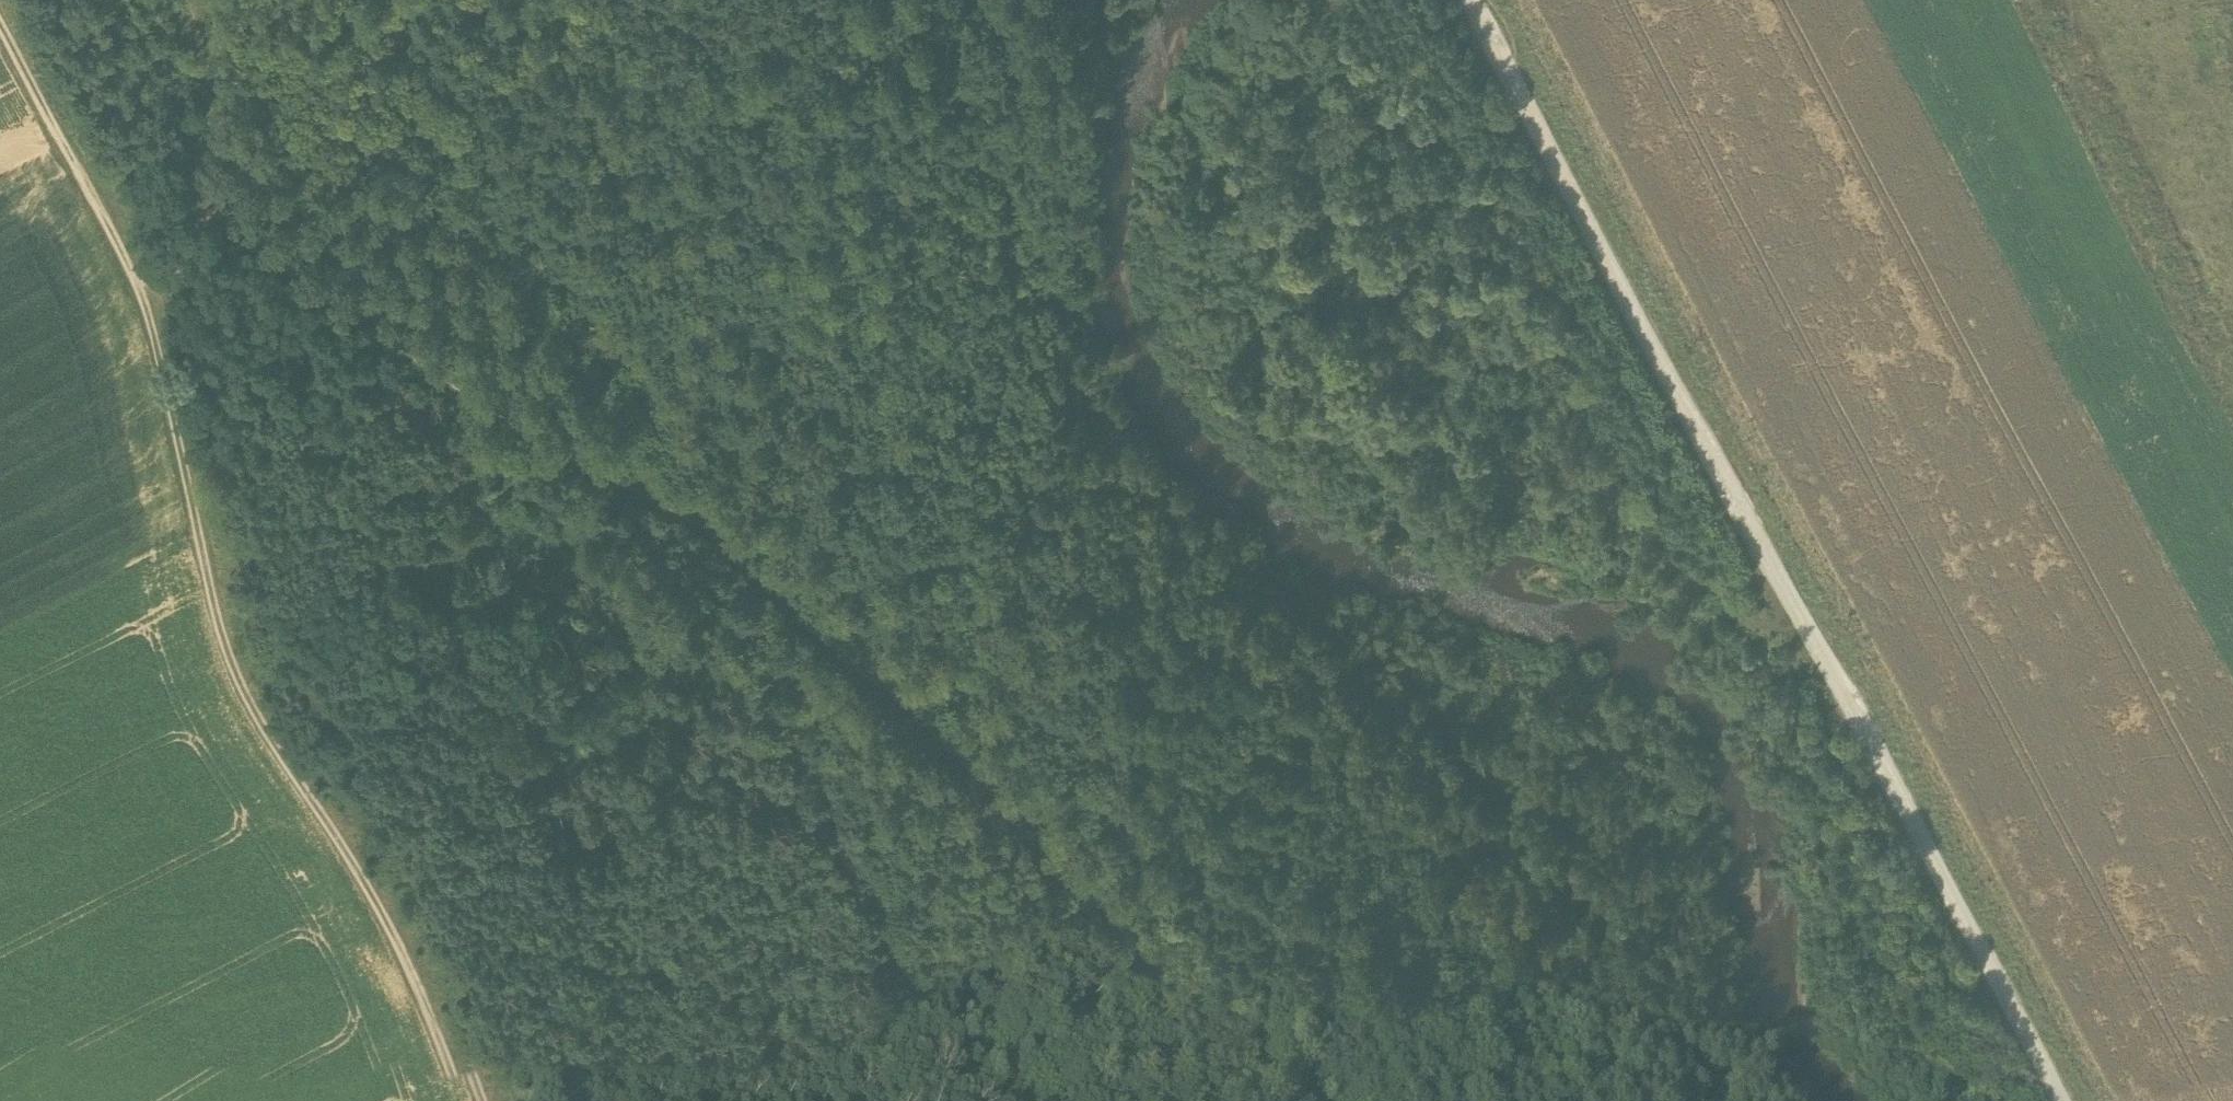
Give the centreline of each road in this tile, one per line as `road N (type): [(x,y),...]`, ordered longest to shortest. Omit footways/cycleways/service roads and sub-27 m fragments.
road 1 (track): [(194,167),(445,354),(687,491),(977,760),(1157,940),(1284,1100)]
road 2 (track): [(2053,1100),(1474,0)]
road 3 (track): [(466,1100),(389,908),(222,615),(163,335)]
road 4 (track): [(1,0),(146,271)]

